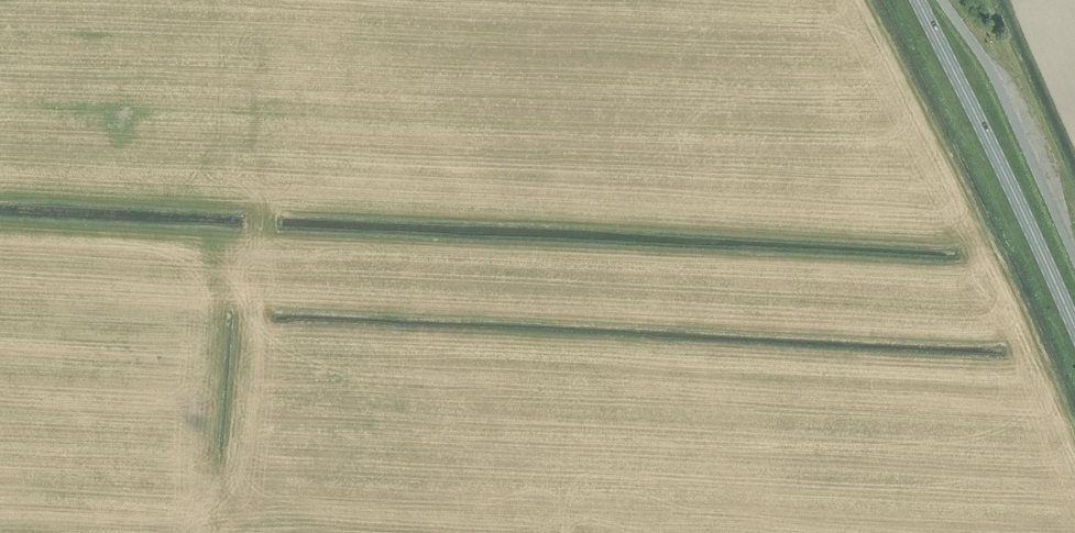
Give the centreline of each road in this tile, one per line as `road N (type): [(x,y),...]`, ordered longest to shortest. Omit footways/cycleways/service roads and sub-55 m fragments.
road 1 (primary): [(1074,329),(918,0)]
road 2 (unclassified): [(1074,257),(996,82),(942,0)]

